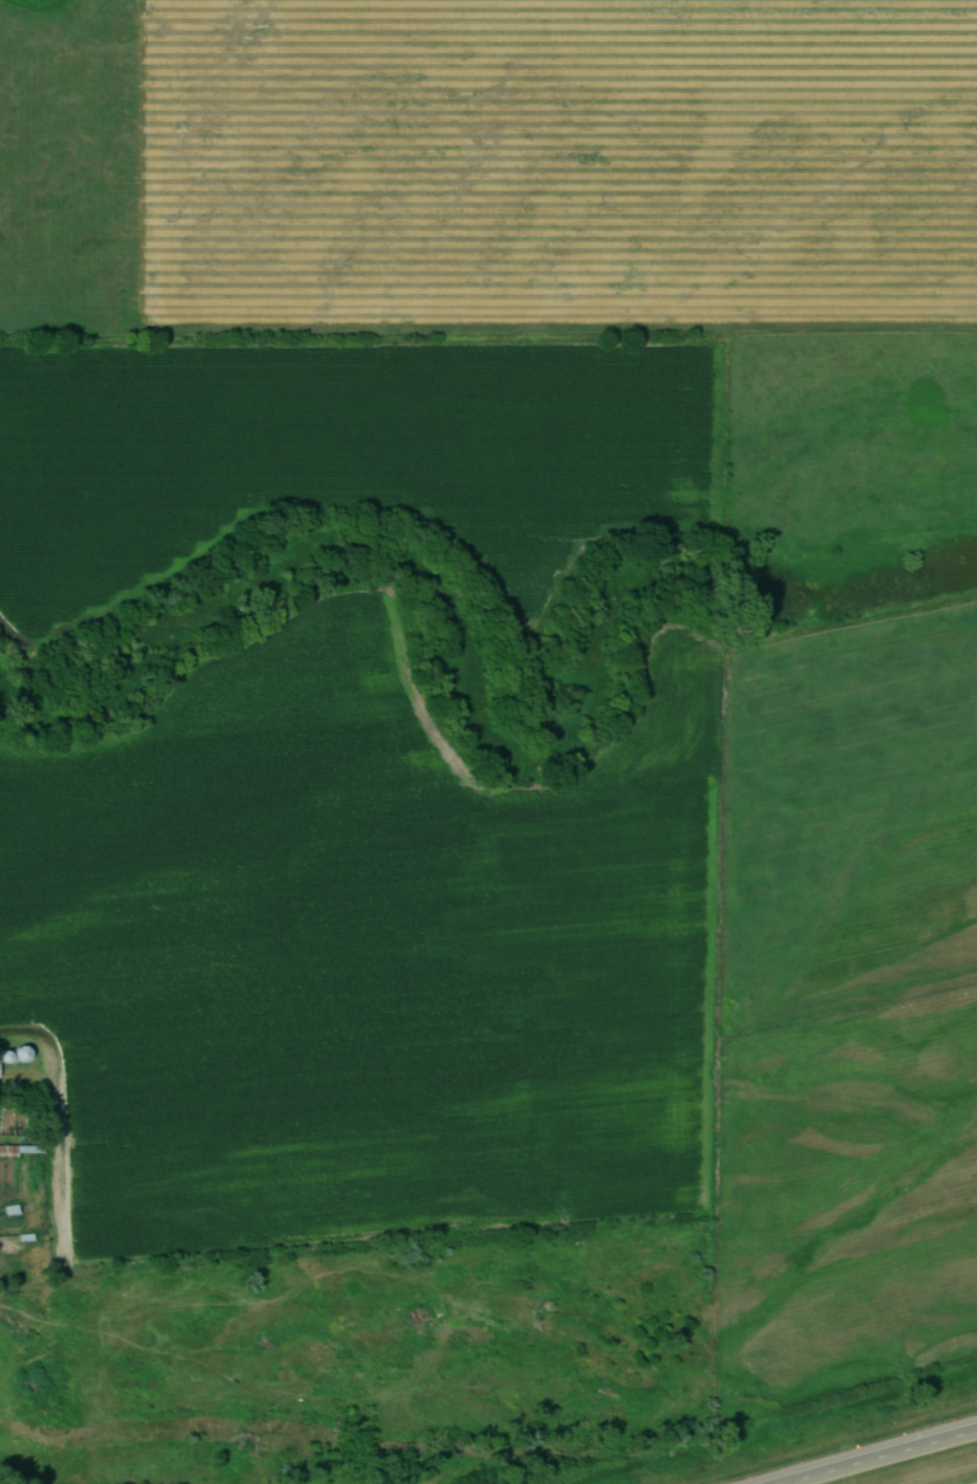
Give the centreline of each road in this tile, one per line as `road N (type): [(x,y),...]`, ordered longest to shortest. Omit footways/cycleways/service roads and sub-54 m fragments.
road 1 (motorway): [(976,1435),(801,1483)]

